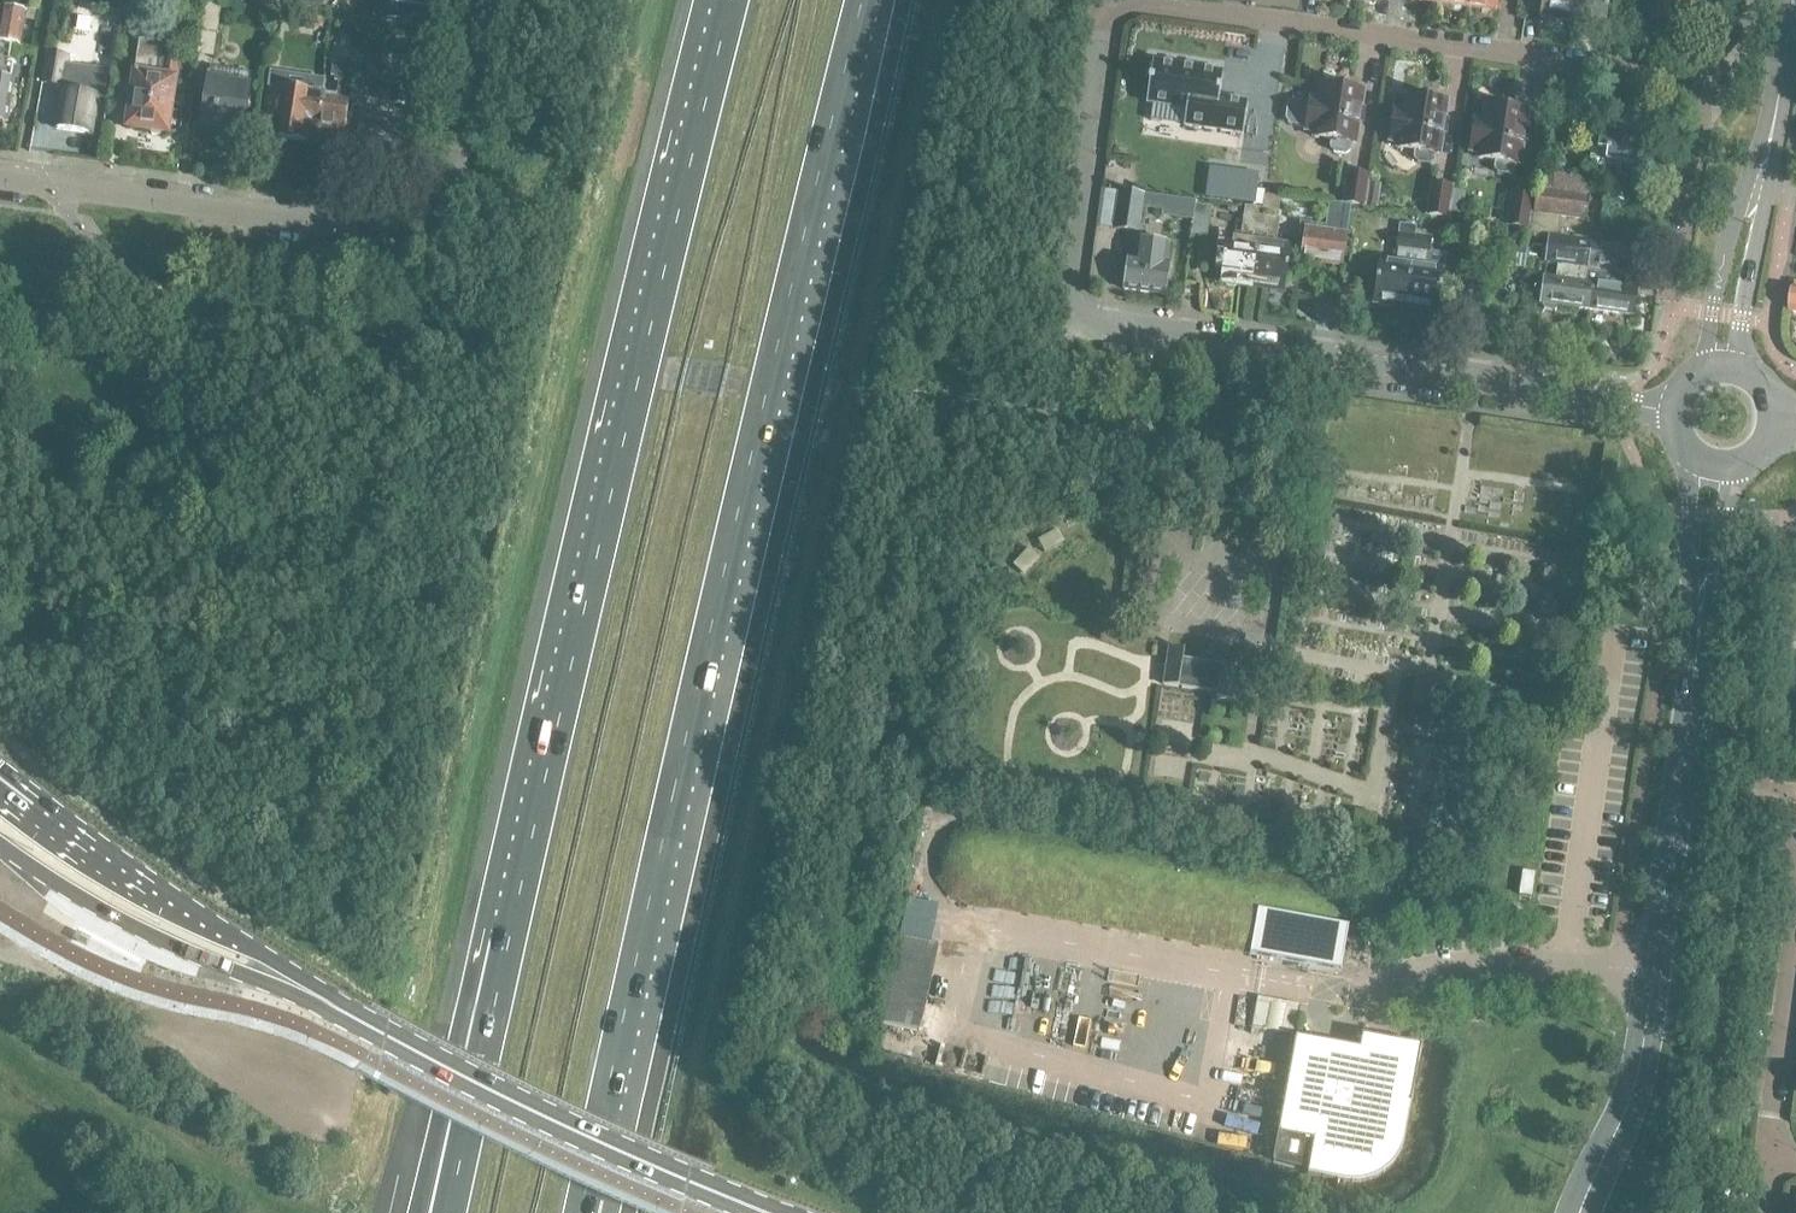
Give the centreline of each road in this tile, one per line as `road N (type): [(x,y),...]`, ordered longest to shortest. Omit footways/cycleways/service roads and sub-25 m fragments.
road 1 (motorway): [(585,1196),(723,576),(864,0)]
road 2 (motorway): [(732,0),(455,1191)]
road 3 (unclassified): [(0,175),(399,232),(420,228),(450,196),(469,0)]
road 4 (residential): [(1324,359),(1091,322),(1075,307),(1069,280),(1099,27),(1112,6),(1139,0)]
road 5 (secondary): [(1582,1212),(1642,1052),(1696,661)]
road 6 (residential): [(1143,0),(1670,73),(1694,88)]
road 7 (secondary): [(315,994),(767,1211)]
road 8 (secondary): [(315,994),(0,767)]
road 9 (secondary): [(0,842),(140,930),(315,994)]
road 10 (residential): [(1671,408),(1324,359)]
road 11 (tertiary): [(1779,97),(1719,268),(1702,373)]
road 12 (tertiary): [(1738,373),(1779,97)]
road 13 (residential): [(1694,88),(1702,118),(1675,290)]
road 14 (secondary): [(1693,458),(1696,661)]
road 15 (residential): [(1795,961),(1769,1160)]
road 16 (secondary): [(1696,661),(1734,466)]

